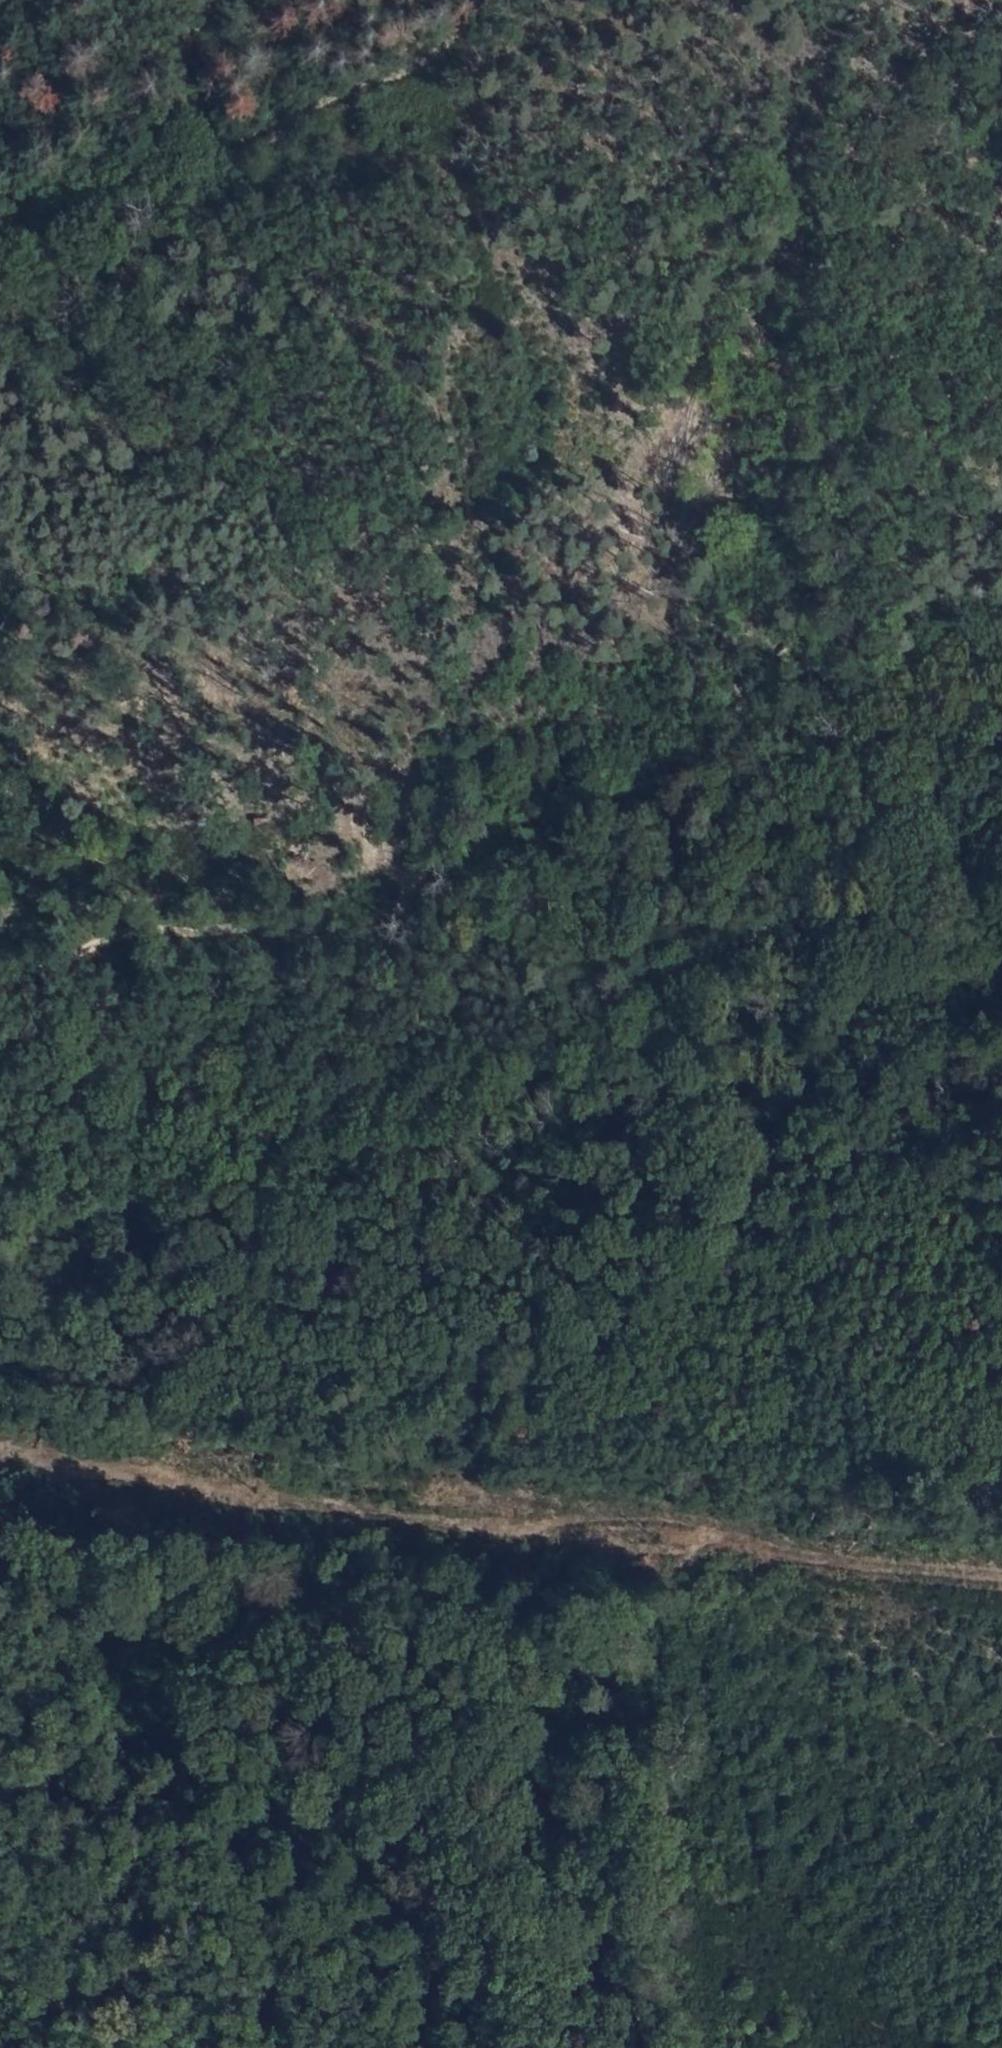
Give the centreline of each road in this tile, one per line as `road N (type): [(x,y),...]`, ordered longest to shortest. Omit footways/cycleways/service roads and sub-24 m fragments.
road 1 (track): [(928,2047),(871,2016),(821,1961),(774,1928)]
road 2 (track): [(0,1968),(115,2047)]

